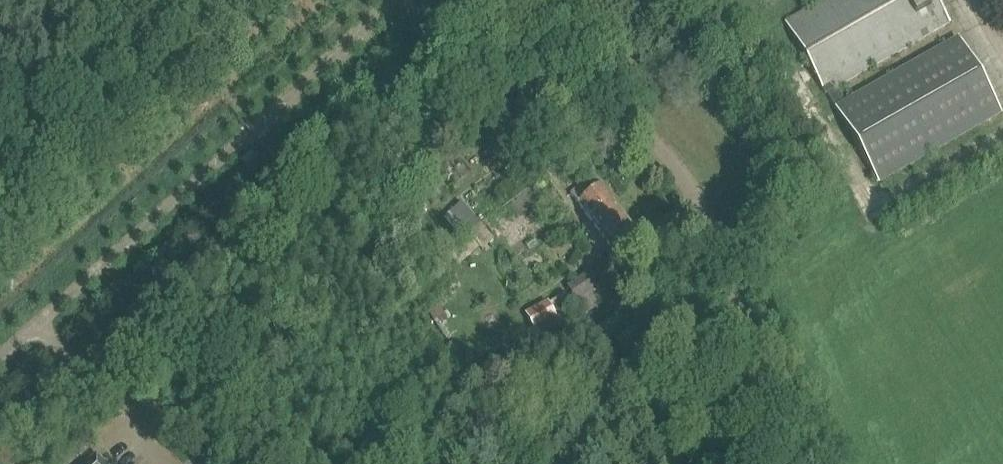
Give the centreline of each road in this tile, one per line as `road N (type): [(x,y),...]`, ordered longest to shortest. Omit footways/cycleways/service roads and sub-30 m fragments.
road 1 (residential): [(792,463),(695,196),(498,0)]

